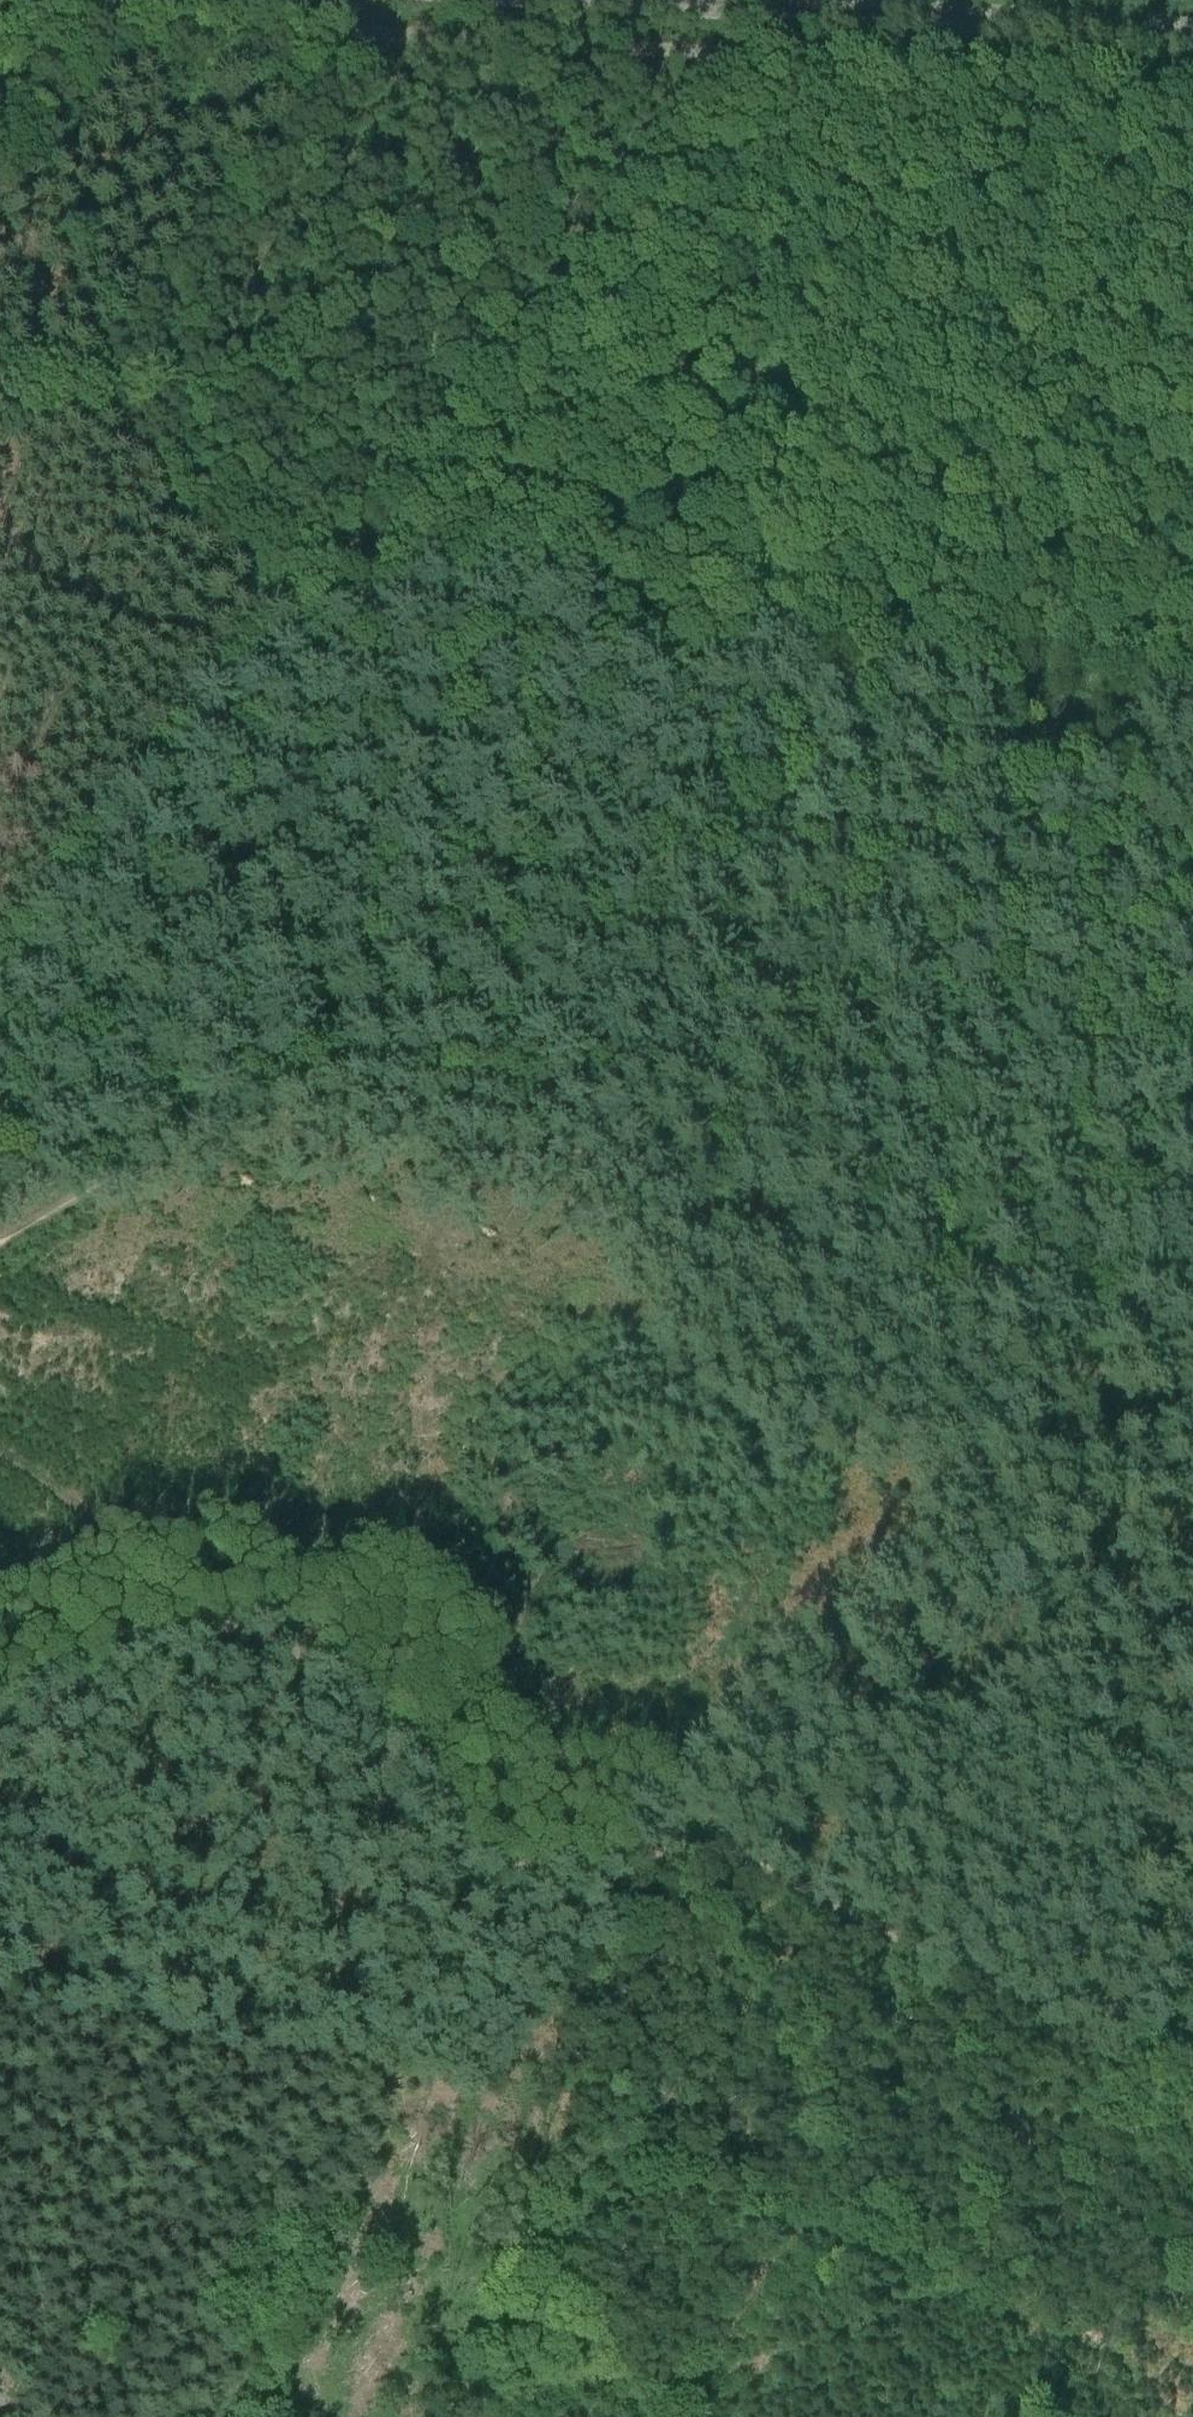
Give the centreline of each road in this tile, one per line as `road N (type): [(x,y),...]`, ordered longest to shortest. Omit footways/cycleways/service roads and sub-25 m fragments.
road 1 (track): [(1192,1381),(1029,1353),(669,1199),(534,1125),(400,1092),(313,1090),(189,1128),(0,1243)]
road 2 (track): [(236,1625),(330,1676),(397,1748),(455,1836),(484,1857),(527,1865),(654,1852),(736,1856),(866,1919),(1061,2032),(1122,2054),(1192,2065)]
road 3 (tertiary): [(678,0),(1192,32)]
road 4 (track): [(0,1704),(189,1635),(236,1625)]

